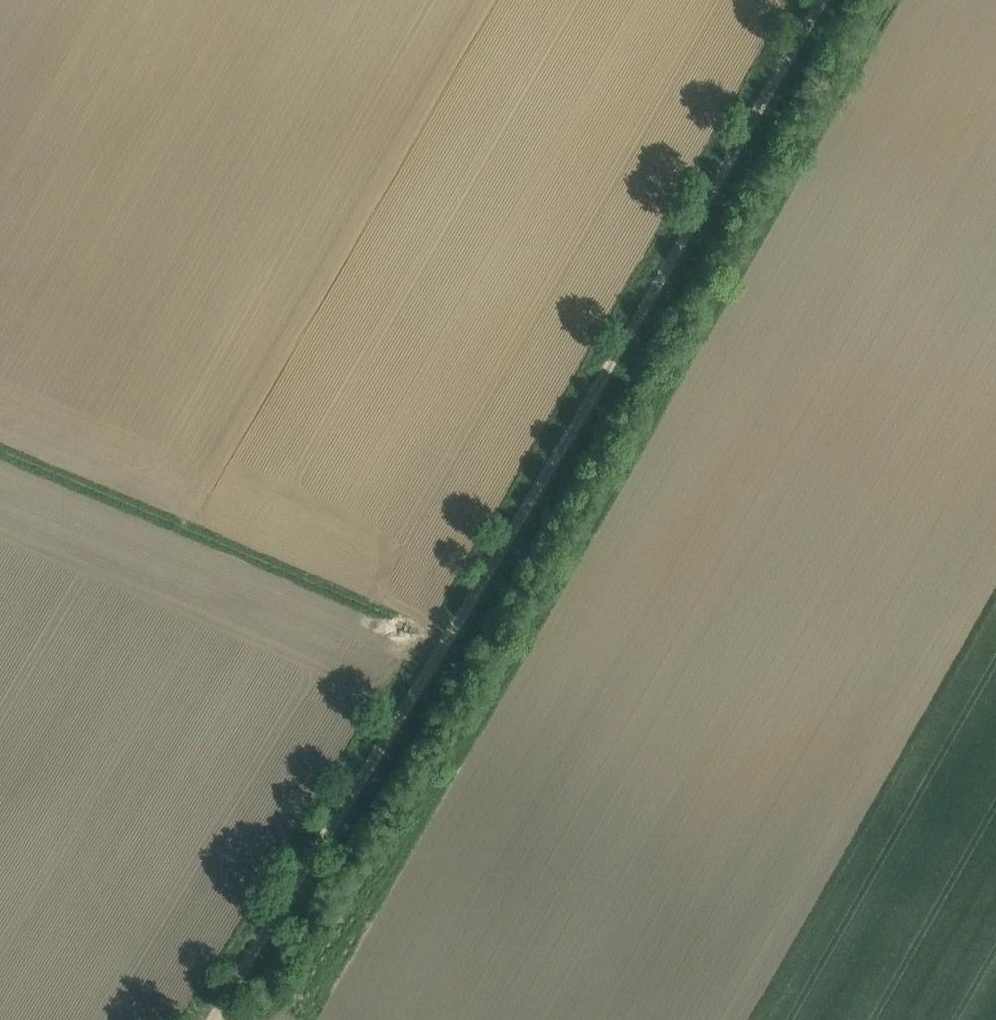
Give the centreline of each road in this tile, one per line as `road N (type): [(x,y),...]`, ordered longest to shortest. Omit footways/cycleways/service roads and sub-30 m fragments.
road 1 (track): [(822,0),(217,1019)]

